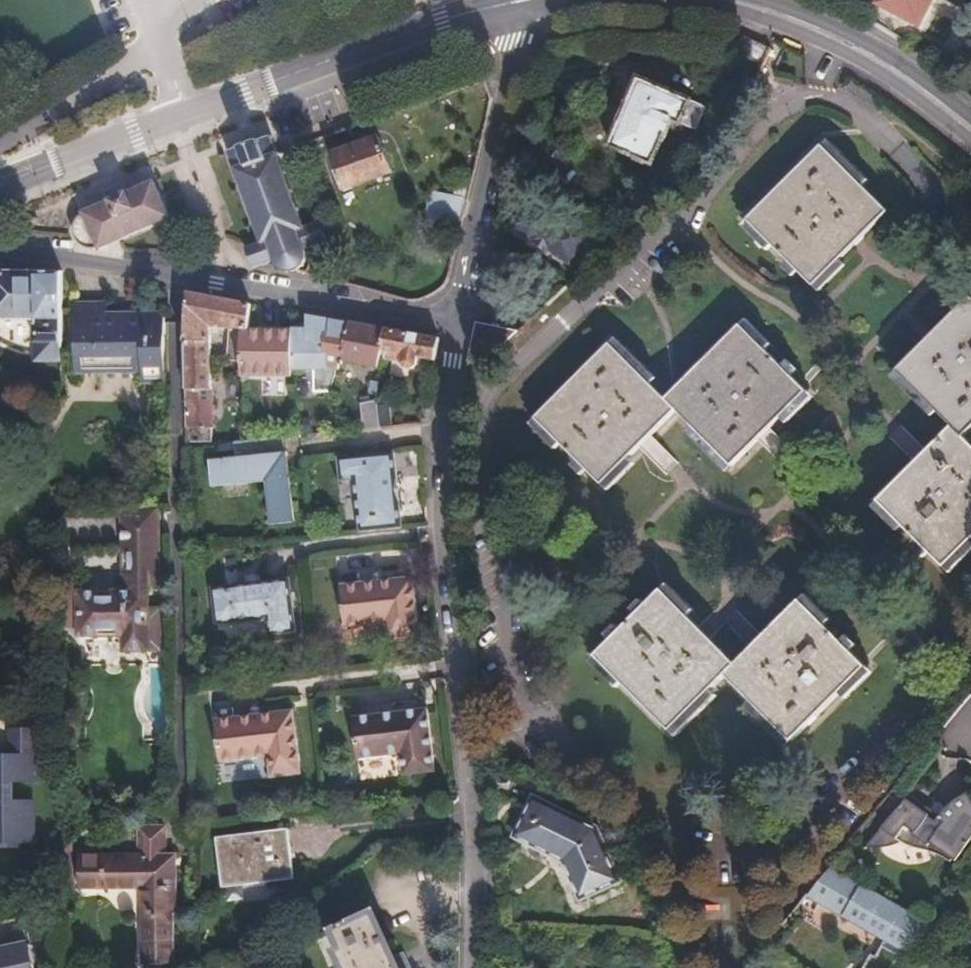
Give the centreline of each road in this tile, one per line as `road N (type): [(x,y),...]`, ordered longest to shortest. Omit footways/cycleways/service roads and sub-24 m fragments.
road 1 (residential): [(835,47),(814,99),(767,124),(698,209),(590,296),(488,395),(482,440),(509,656),(542,717),(650,818),(697,843),(726,846),(768,836),(860,766),(970,648)]
road 2 (residential): [(474,967),(476,856),(444,532),(444,432),(459,320)]
road 3 (residential): [(459,320),(0,249)]
road 4 (secondary): [(185,113),(442,17),(521,1)]
road 5 (residential): [(521,1),(459,320)]
road 6 (secondary): [(970,115),(894,56),(773,0)]
road 7 (secondary): [(0,186),(185,113)]
road 8 (residential): [(163,46),(0,147)]
road 9 (secondary): [(673,0),(707,4),(835,47)]
road 10 (secondary): [(835,47),(970,141)]

